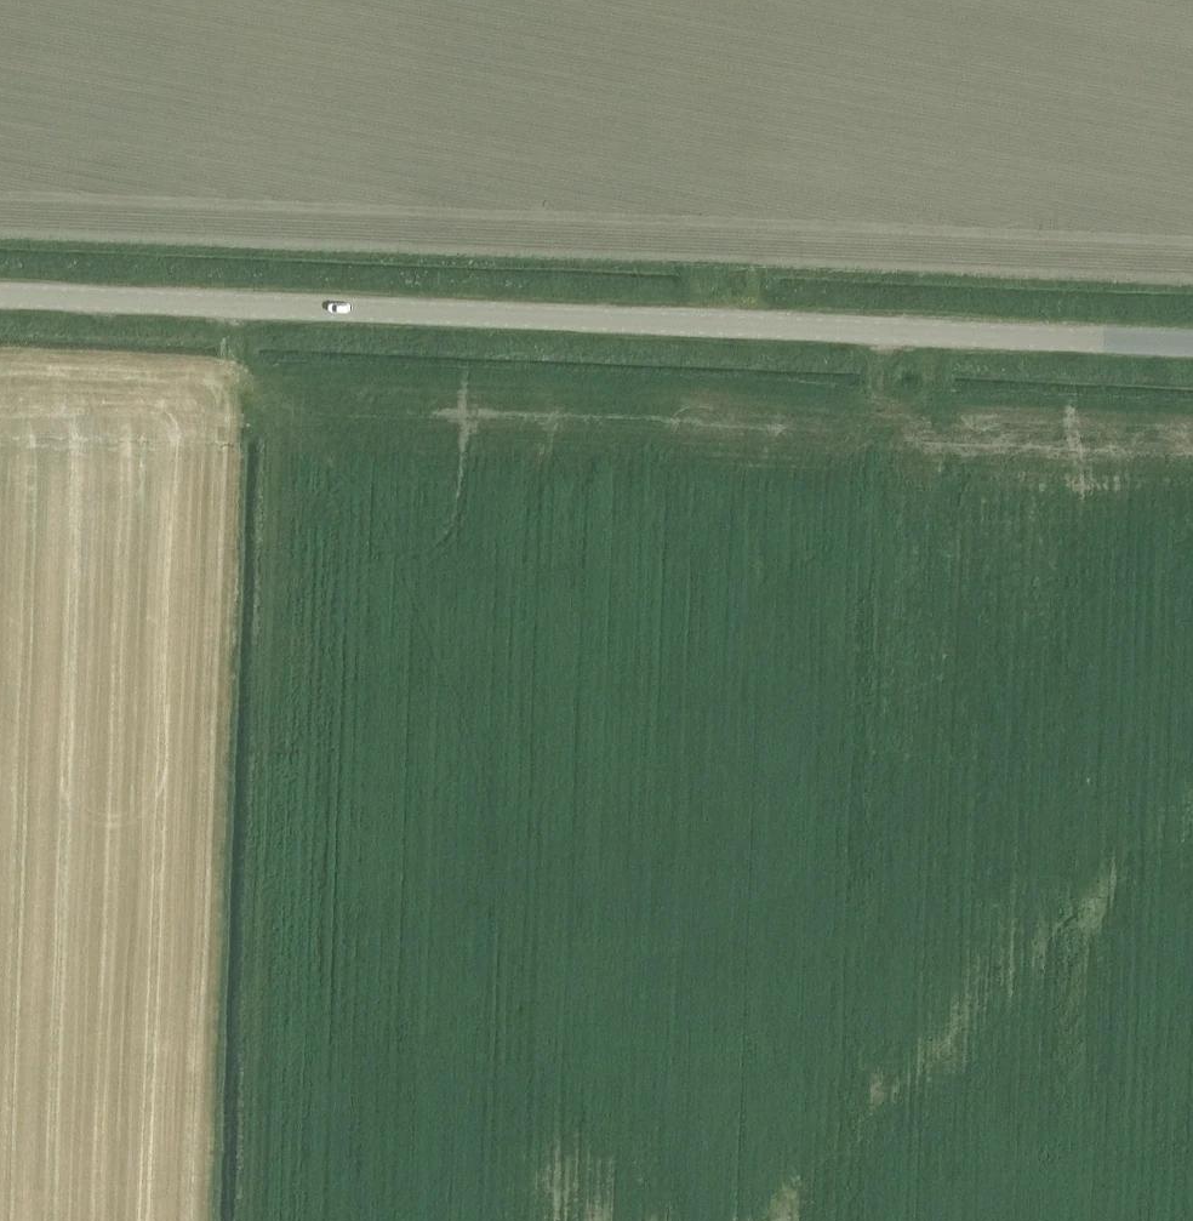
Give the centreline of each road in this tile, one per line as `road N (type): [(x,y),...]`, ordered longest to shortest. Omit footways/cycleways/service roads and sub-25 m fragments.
road 1 (tertiary): [(0,297),(1192,347)]

